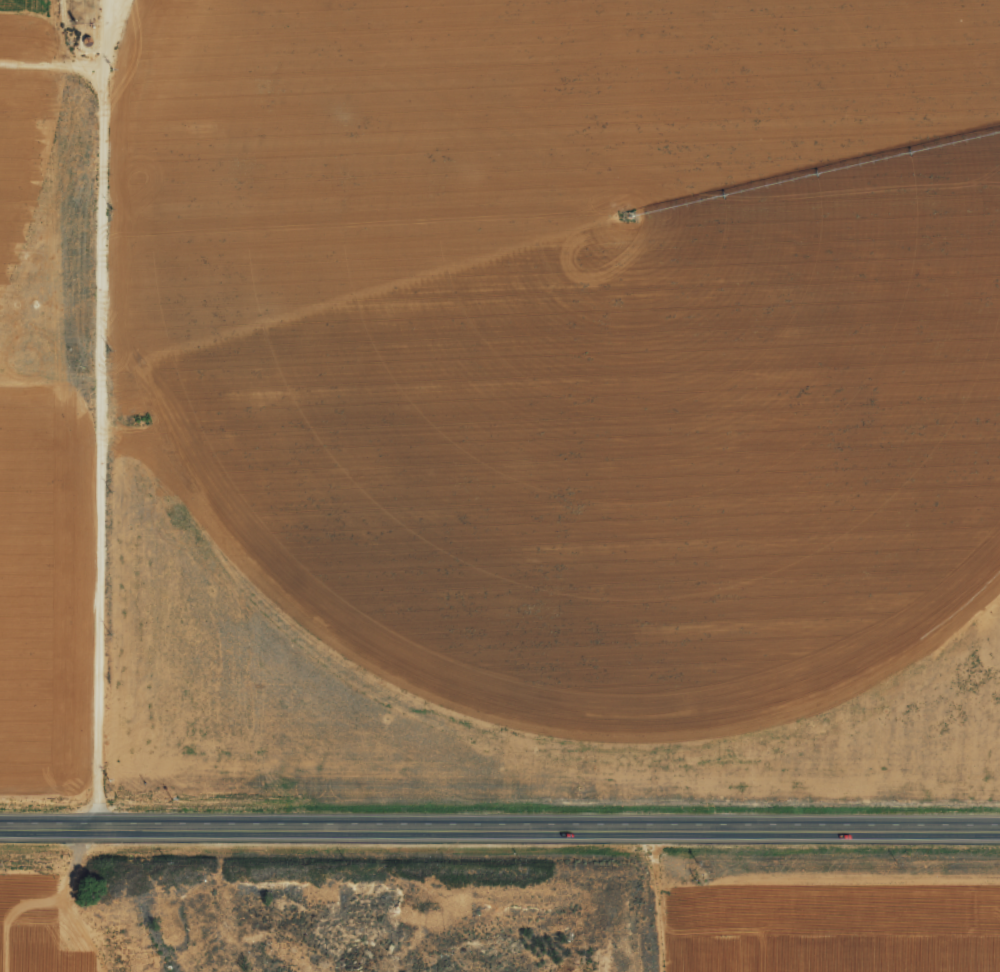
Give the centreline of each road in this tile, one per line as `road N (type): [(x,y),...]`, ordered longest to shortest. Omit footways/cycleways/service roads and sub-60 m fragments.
road 1 (primary): [(999,835),(0,832)]
road 2 (residential): [(105,832),(109,0)]

